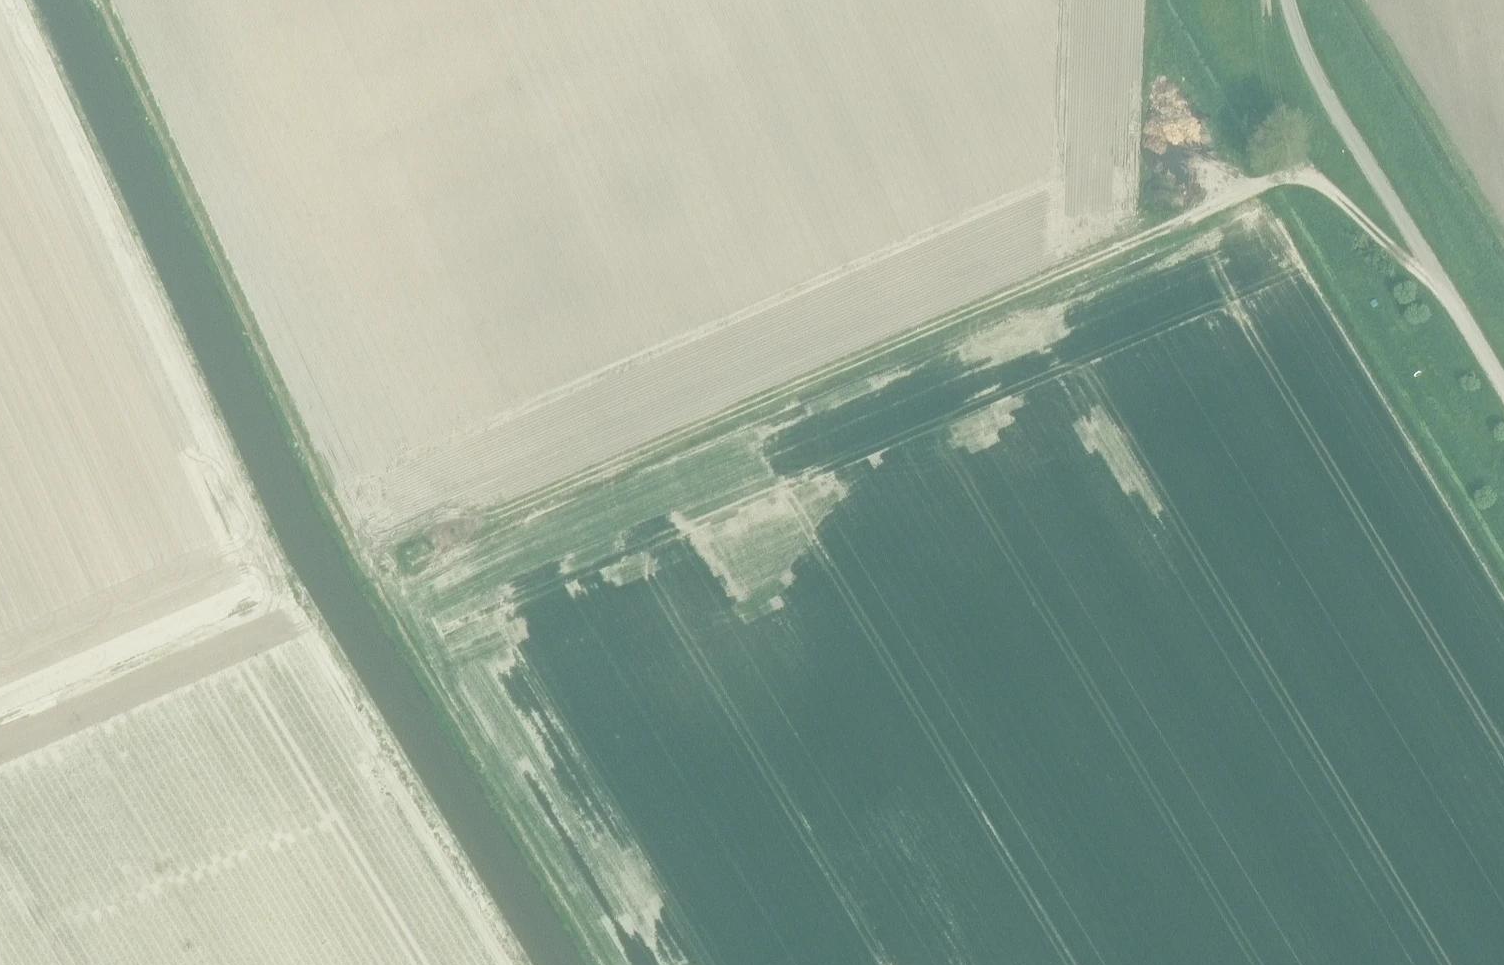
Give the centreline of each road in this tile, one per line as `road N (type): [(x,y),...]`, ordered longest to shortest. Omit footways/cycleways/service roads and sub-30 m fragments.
road 1 (track): [(1436,277),(1414,268),(1325,188),(1282,179),(388,562)]
road 2 (track): [(628,964),(388,562),(123,0)]
road 3 (unclassified): [(1503,388),(1323,96),(1287,0)]
road 4 (track): [(0,724),(278,608)]
road 5 (track): [(1265,0),(1282,179)]

